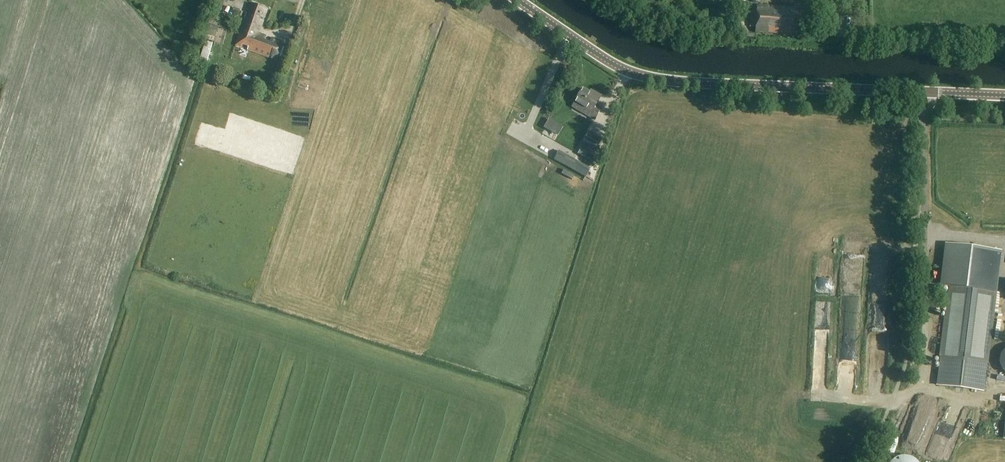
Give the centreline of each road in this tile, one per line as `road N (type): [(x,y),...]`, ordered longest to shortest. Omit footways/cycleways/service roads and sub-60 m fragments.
road 1 (tertiary): [(1004,96),(661,80),(626,71),(519,0)]
road 2 (track): [(1004,46),(880,42)]

